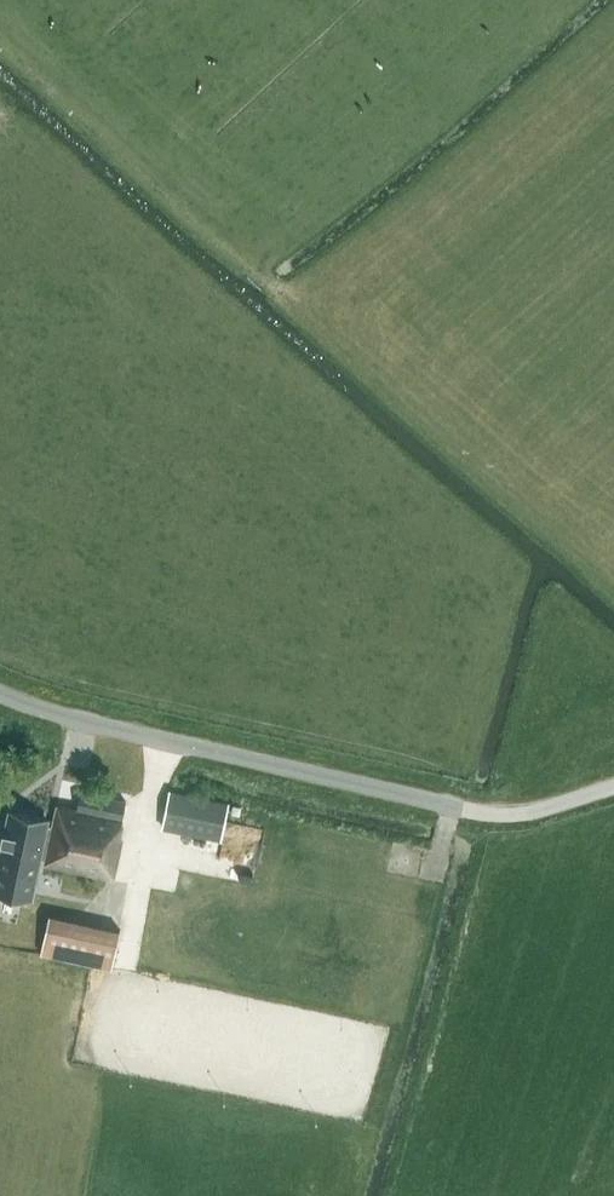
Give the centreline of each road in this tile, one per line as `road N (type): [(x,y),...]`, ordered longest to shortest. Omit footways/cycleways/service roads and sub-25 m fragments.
road 1 (unclassified): [(613,787),(523,813),(479,812),(93,724),(0,693)]

